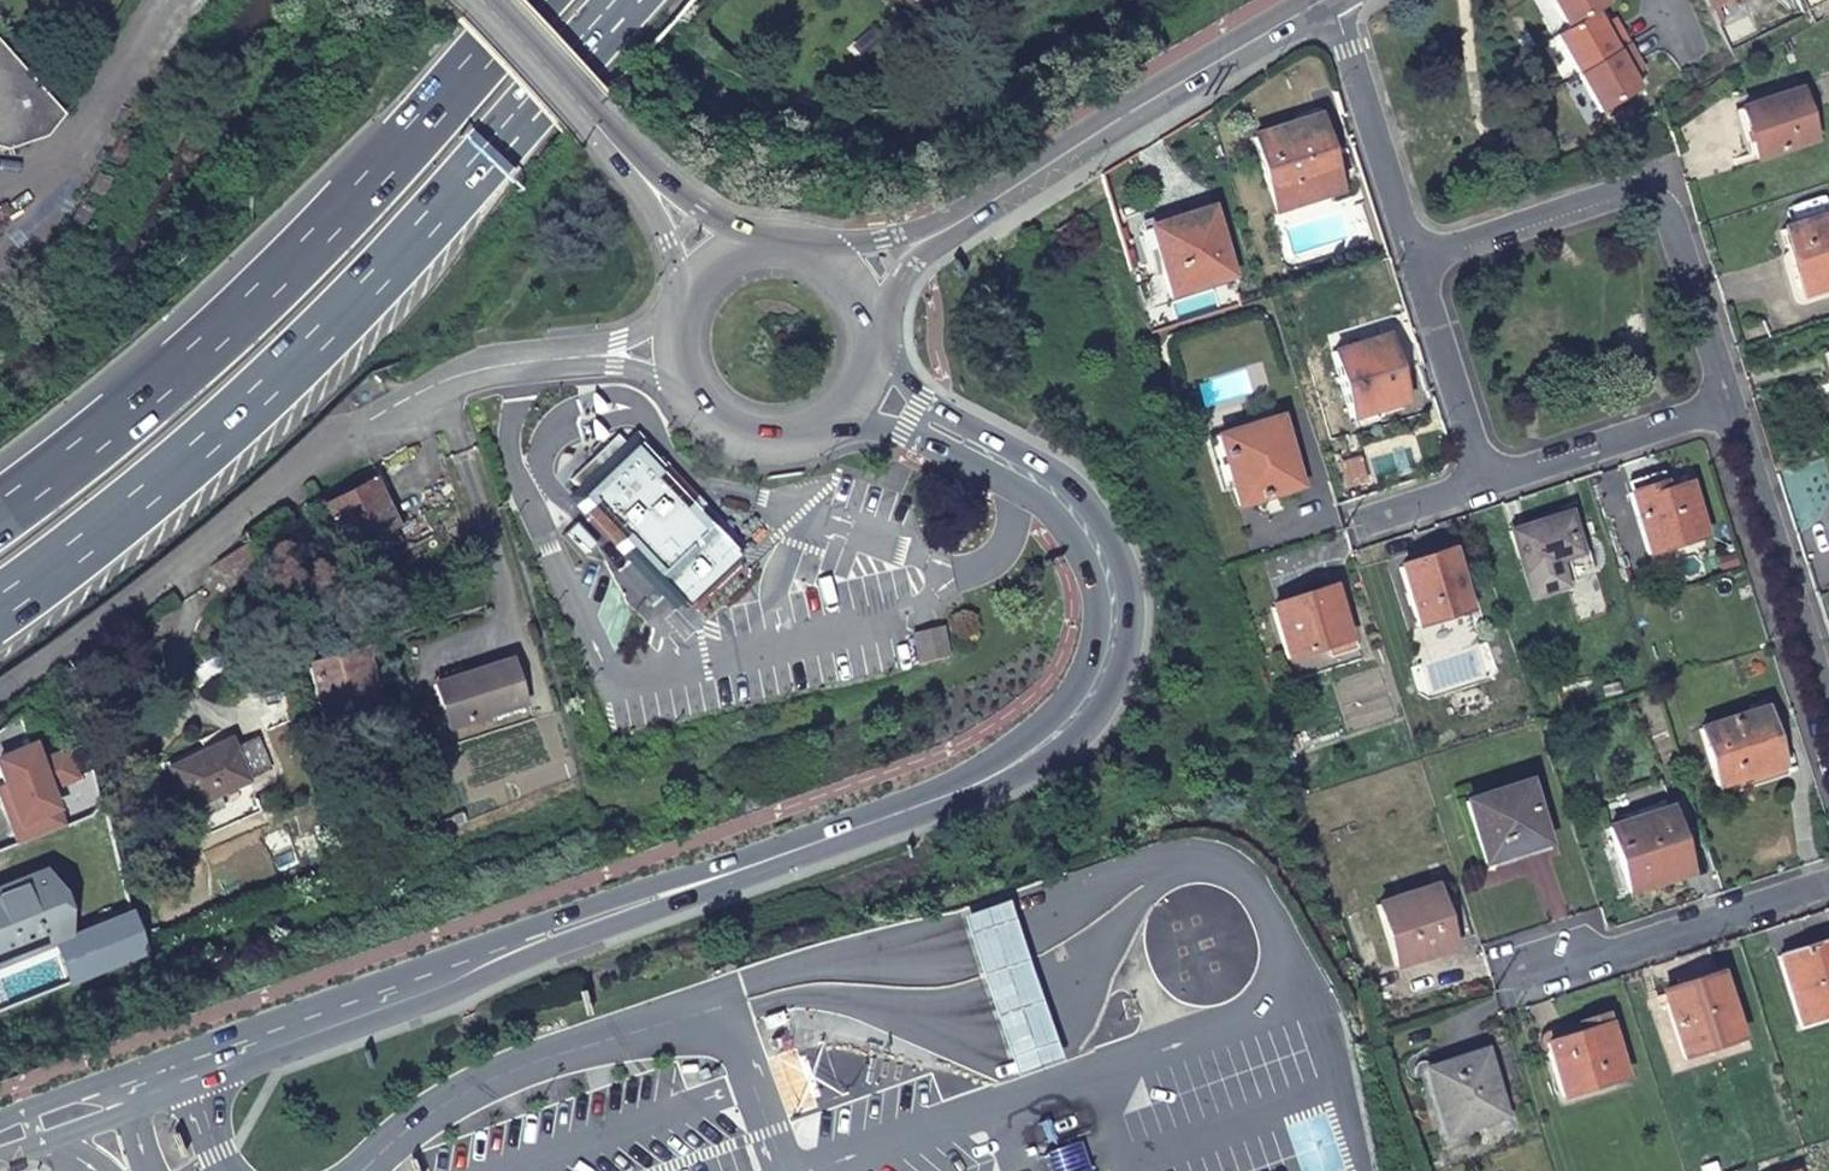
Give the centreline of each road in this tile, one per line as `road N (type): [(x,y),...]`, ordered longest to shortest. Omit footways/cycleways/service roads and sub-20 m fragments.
road 1 (unclassified): [(860,386),(1025,480),(1069,512),(1097,547),(1112,589),(1115,637),(1080,717),(1049,744),(813,838),(0,1124)]
road 2 (residential): [(678,353),(497,364),(447,379),(317,460),(0,704)]
road 3 (trunk): [(536,0),(239,317),(0,513)]
road 4 (trunk): [(0,597),(145,479),(449,191)]
road 5 (secondary): [(850,289),(920,239),(1320,0)]
road 6 (unclassified): [(1729,403),(1671,218),(1657,200),(1632,191),(1600,194),(1414,255)]
road 7 (secondary): [(475,0),(718,268)]
road 8 (residential): [(1729,403),(1828,709)]
road 9 (residential): [(1828,884),(1525,983)]
road 10 (residential): [(1327,0),(1414,255)]
road 11 (motorway): [(449,191),(631,0)]
road 12 (residential): [(1487,482),(1729,403)]
road 13 (secondary): [(678,353),(703,410),(757,440),(818,430),(860,386)]
road 14 (residential): [(1414,255),(1487,482)]
road 15 (secondary): [(850,289),(803,255),(774,250),(718,268)]
road 16 (residential): [(1487,482),(1362,525)]

